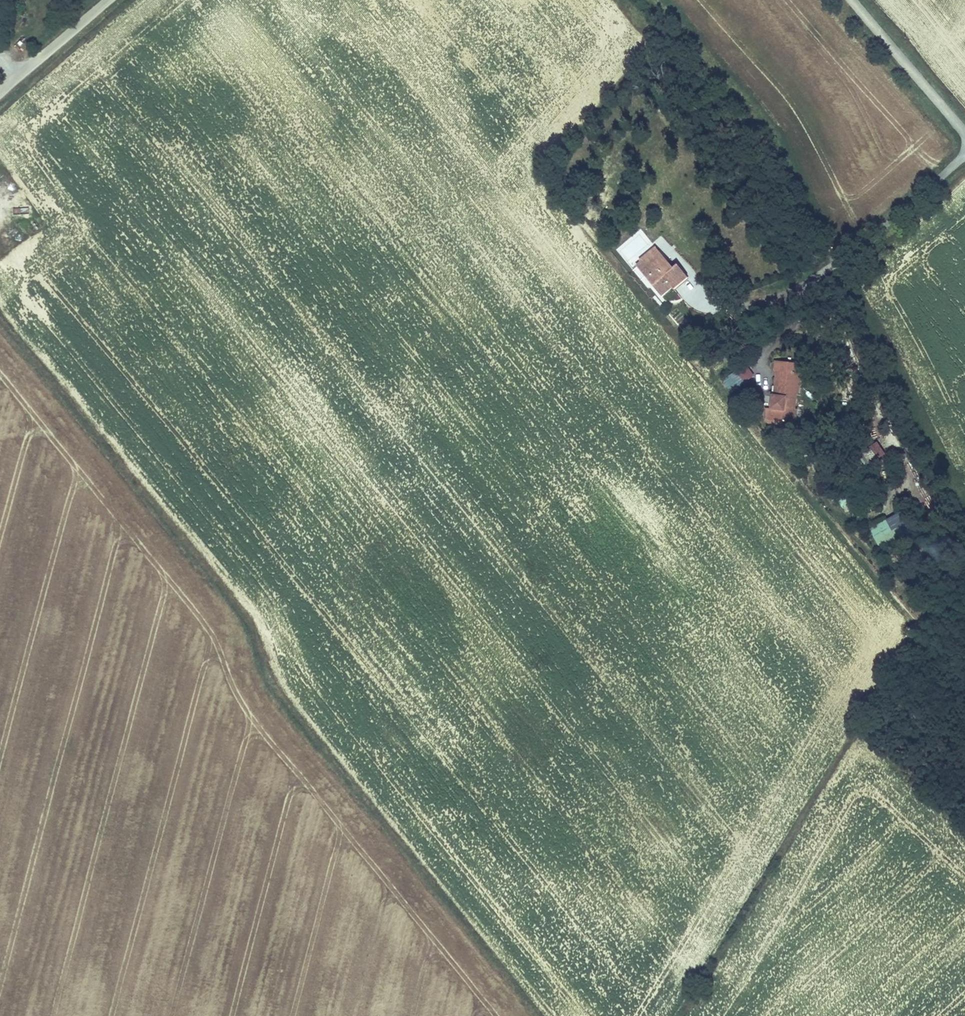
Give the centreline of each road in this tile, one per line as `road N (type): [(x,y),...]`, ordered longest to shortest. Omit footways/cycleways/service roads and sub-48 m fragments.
road 1 (tertiary): [(964,129),(855,0)]
road 2 (tertiary): [(106,0),(0,91)]

